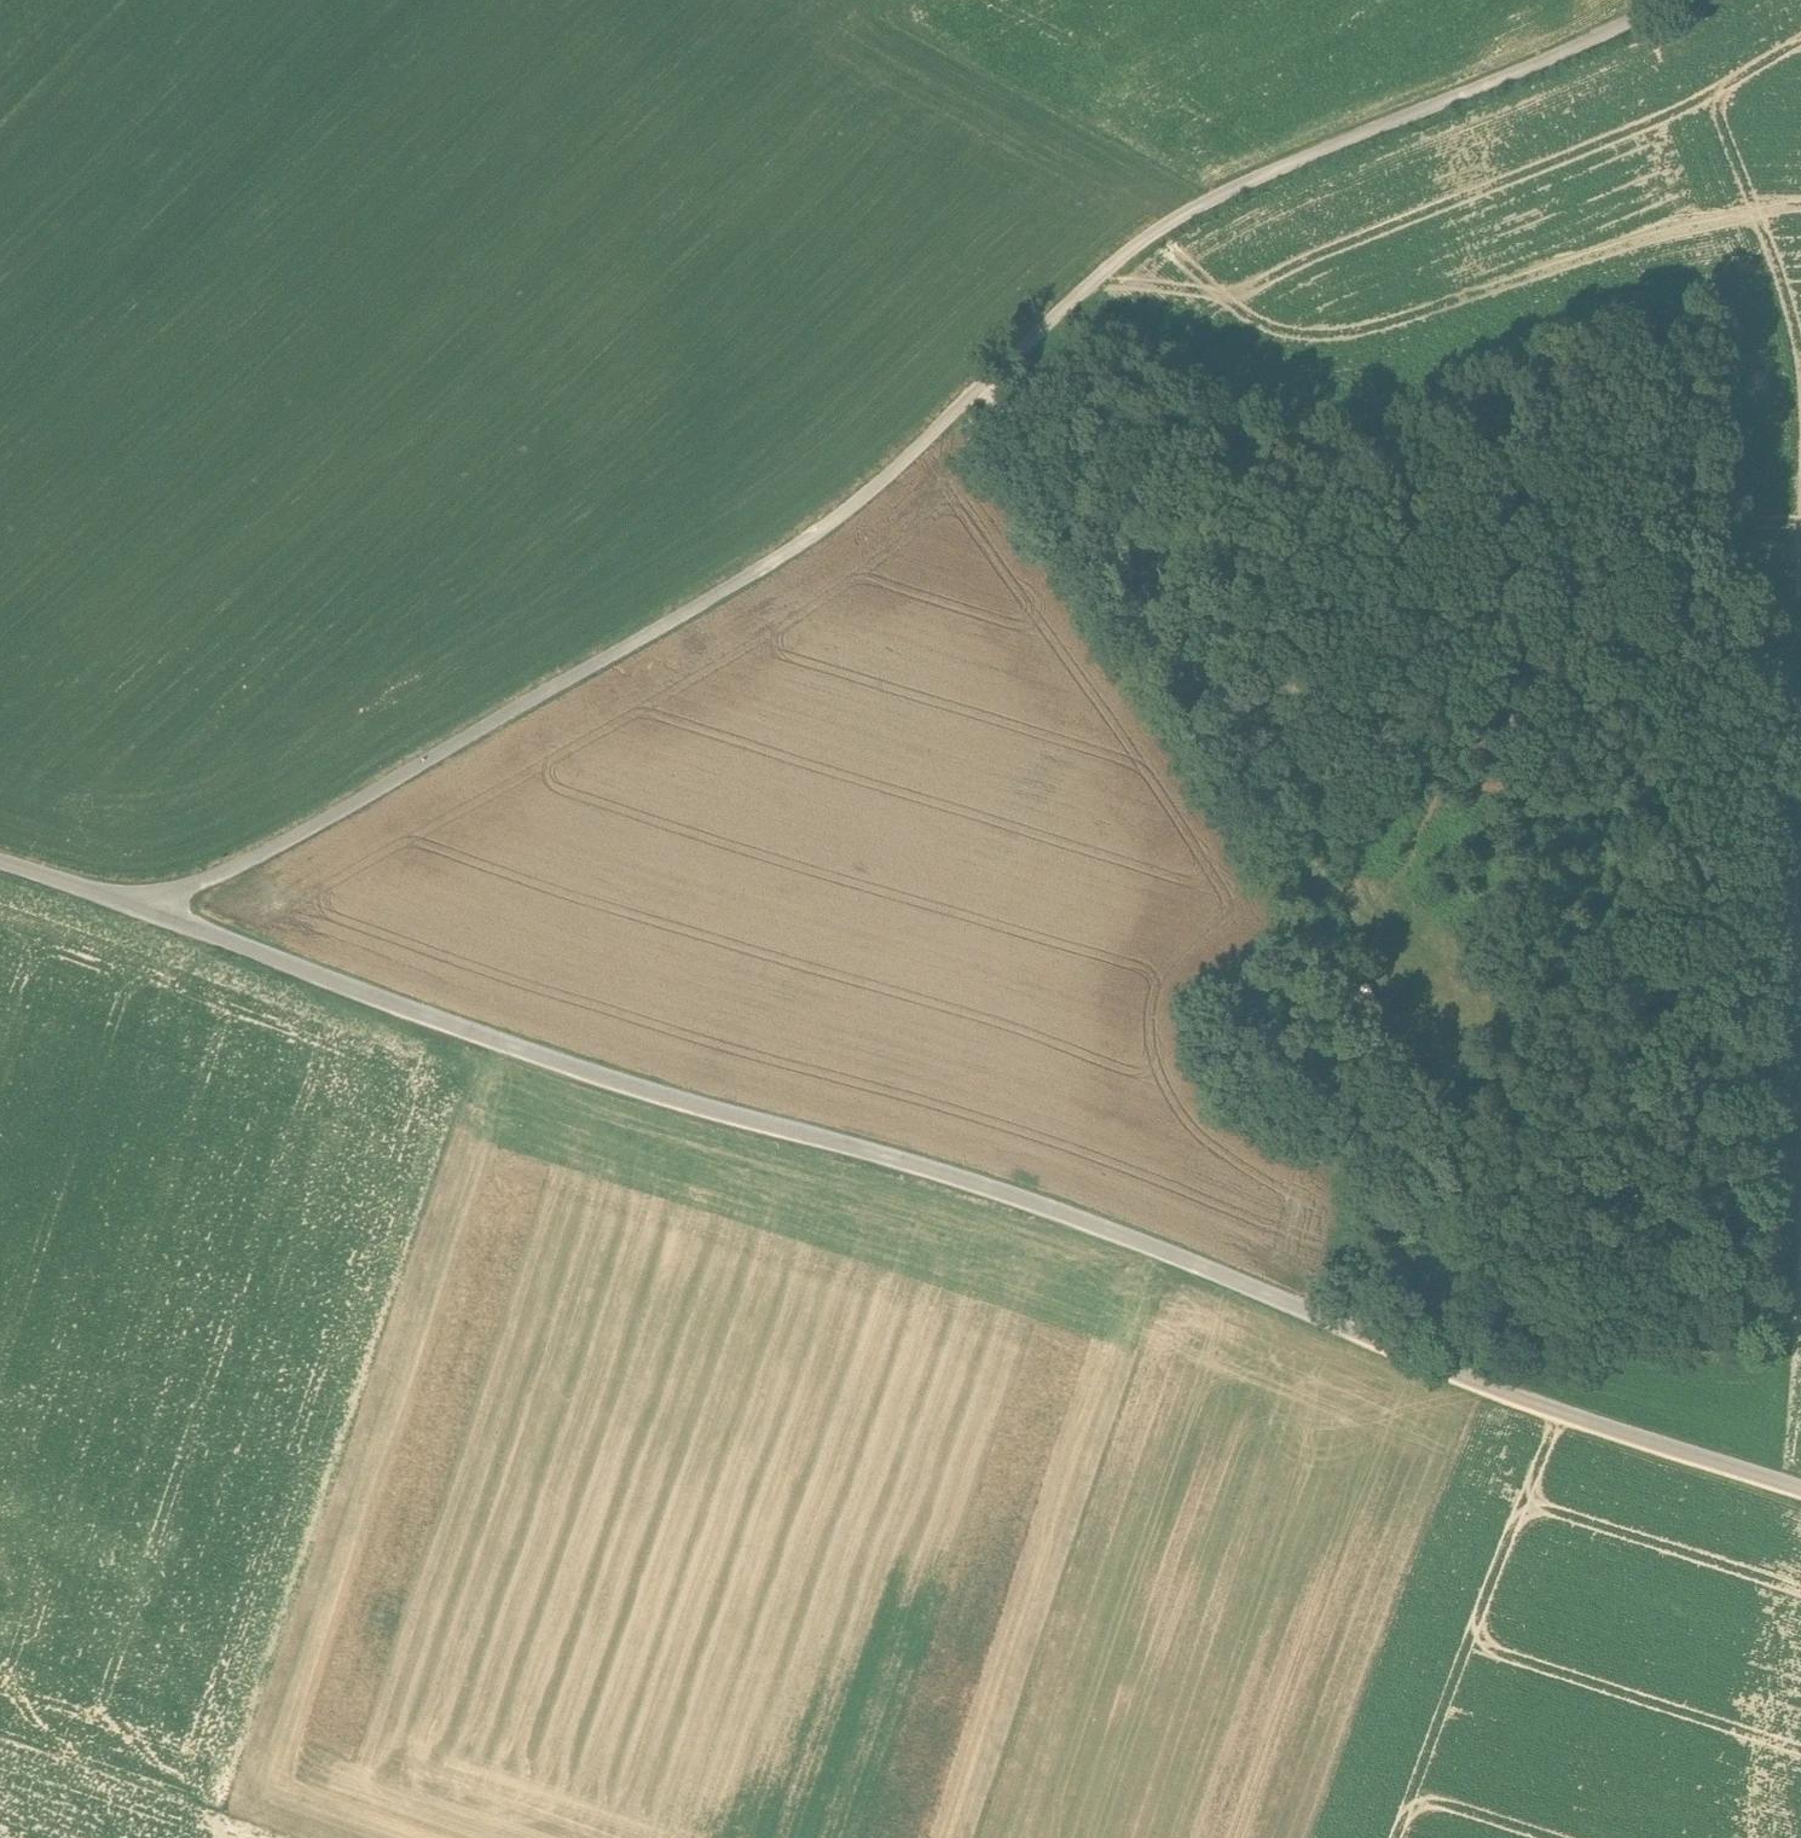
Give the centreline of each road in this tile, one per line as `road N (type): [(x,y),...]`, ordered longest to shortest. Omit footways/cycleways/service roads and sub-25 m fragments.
road 1 (unclassified): [(130,901),(241,863),(746,575),(903,461),(1169,222),(1671,0)]
road 2 (unclassified): [(130,901),(512,1046),(1022,1199),(1544,1405),(1800,1490)]
road 3 (track): [(980,389),(1053,484),(1113,541),(1274,811),(1322,874),(1352,869),(1387,843),(1490,735),(1506,709),(1516,628),(1427,626),(1402,641),(1363,687),(1325,698),(1279,693)]
road 4 (unclassified): [(130,901),(0,861)]

